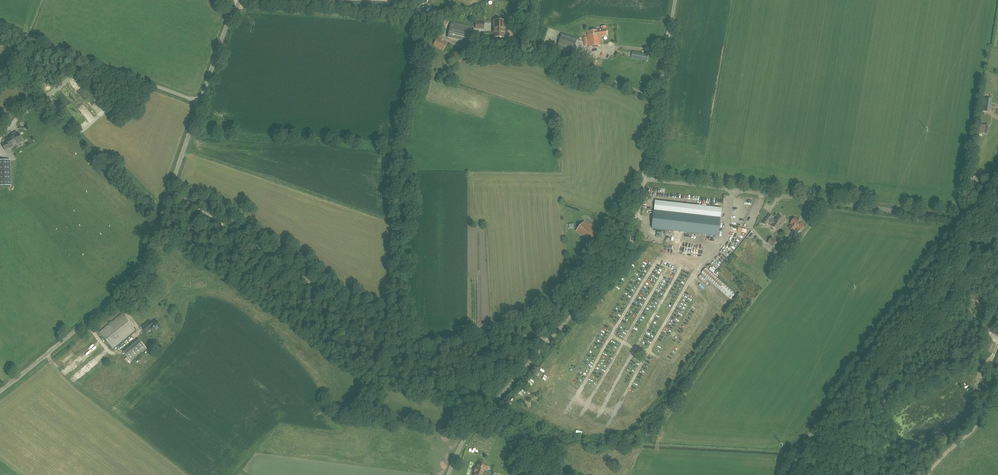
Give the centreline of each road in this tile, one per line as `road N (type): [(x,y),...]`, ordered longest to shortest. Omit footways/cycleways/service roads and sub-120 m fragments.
road 1 (track): [(169,193),(398,342),(547,344)]
road 2 (unclassified): [(0,392),(133,280),(200,103)]
road 3 (unclassified): [(448,474),(483,414),(633,246),(644,180)]
road 4 (unclassified): [(644,180),(966,220)]
road 5 (unclassified): [(792,474),(807,442),(966,220)]
road 6 (unclassified): [(657,100),(555,60),(465,51),(424,23)]
road 7 (track): [(424,23),(234,9)]

